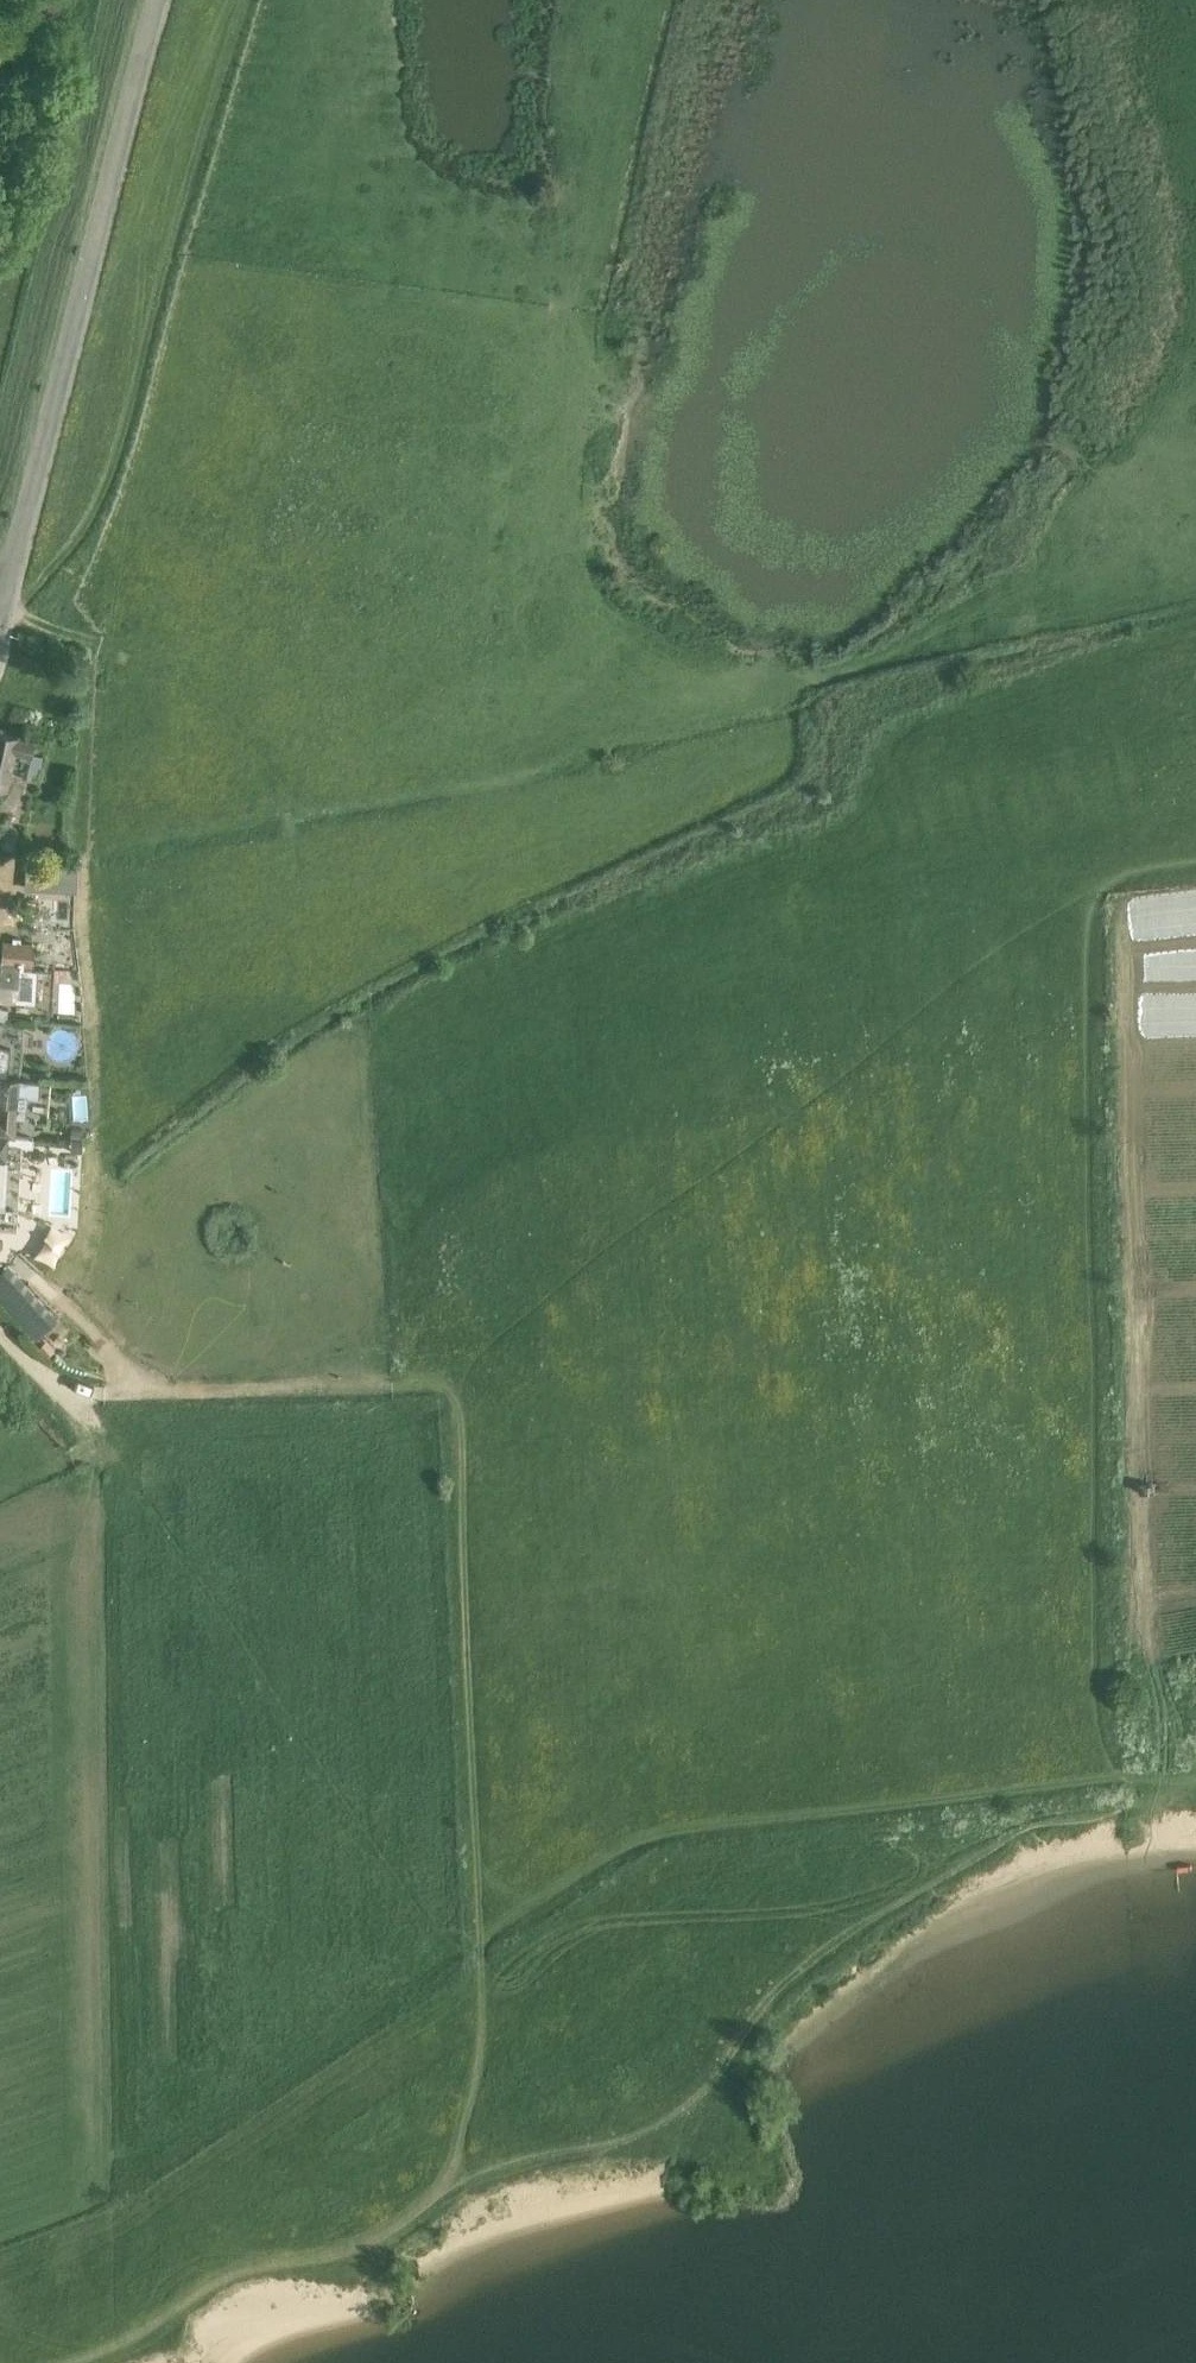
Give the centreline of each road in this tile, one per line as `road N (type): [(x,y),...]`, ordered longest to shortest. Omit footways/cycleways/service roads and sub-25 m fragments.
road 1 (tertiary): [(7,586),(163,0)]
road 2 (track): [(0,1333),(102,1428)]

